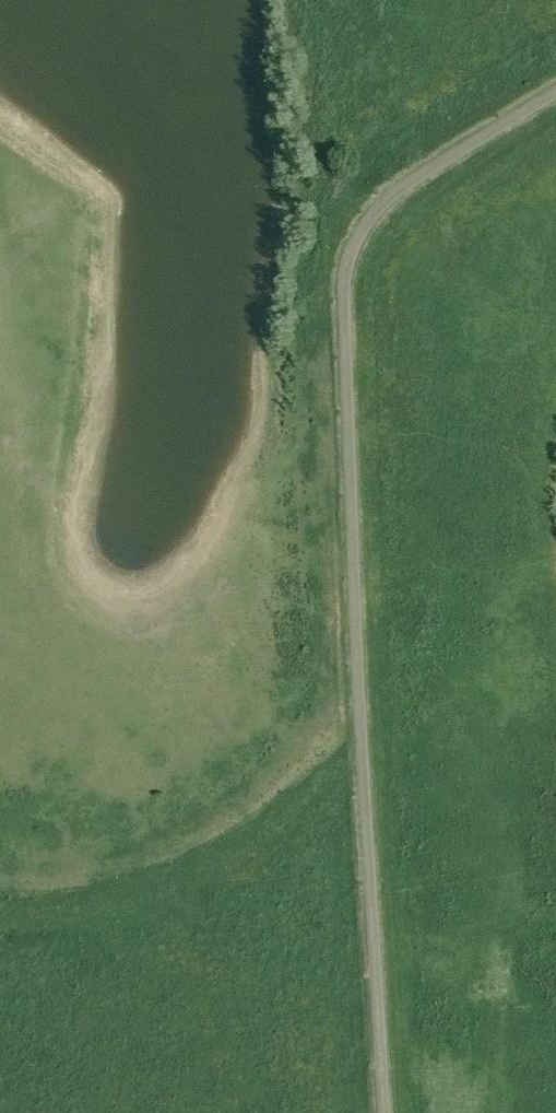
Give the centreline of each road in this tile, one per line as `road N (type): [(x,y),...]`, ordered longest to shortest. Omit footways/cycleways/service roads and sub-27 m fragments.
road 1 (unclassified): [(383,1112),(344,429),(347,268),(374,204),(555,89)]

